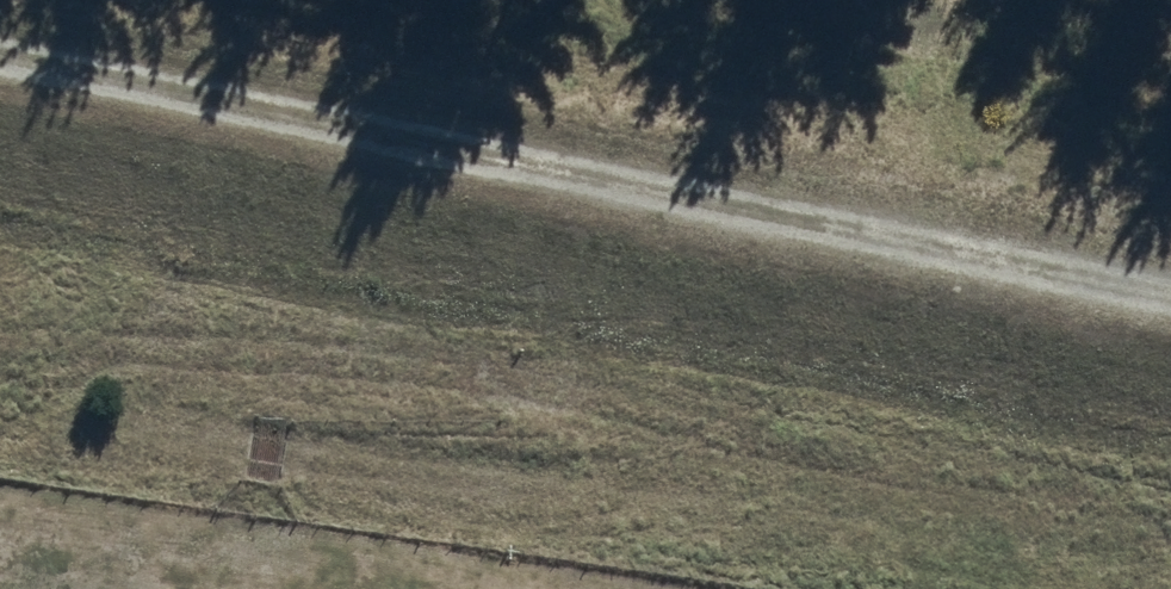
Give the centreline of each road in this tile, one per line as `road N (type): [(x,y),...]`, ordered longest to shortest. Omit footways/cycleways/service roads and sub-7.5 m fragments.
road 1 (track): [(0,64),(1170,307)]
road 2 (track): [(0,337),(461,392),(1170,520)]

